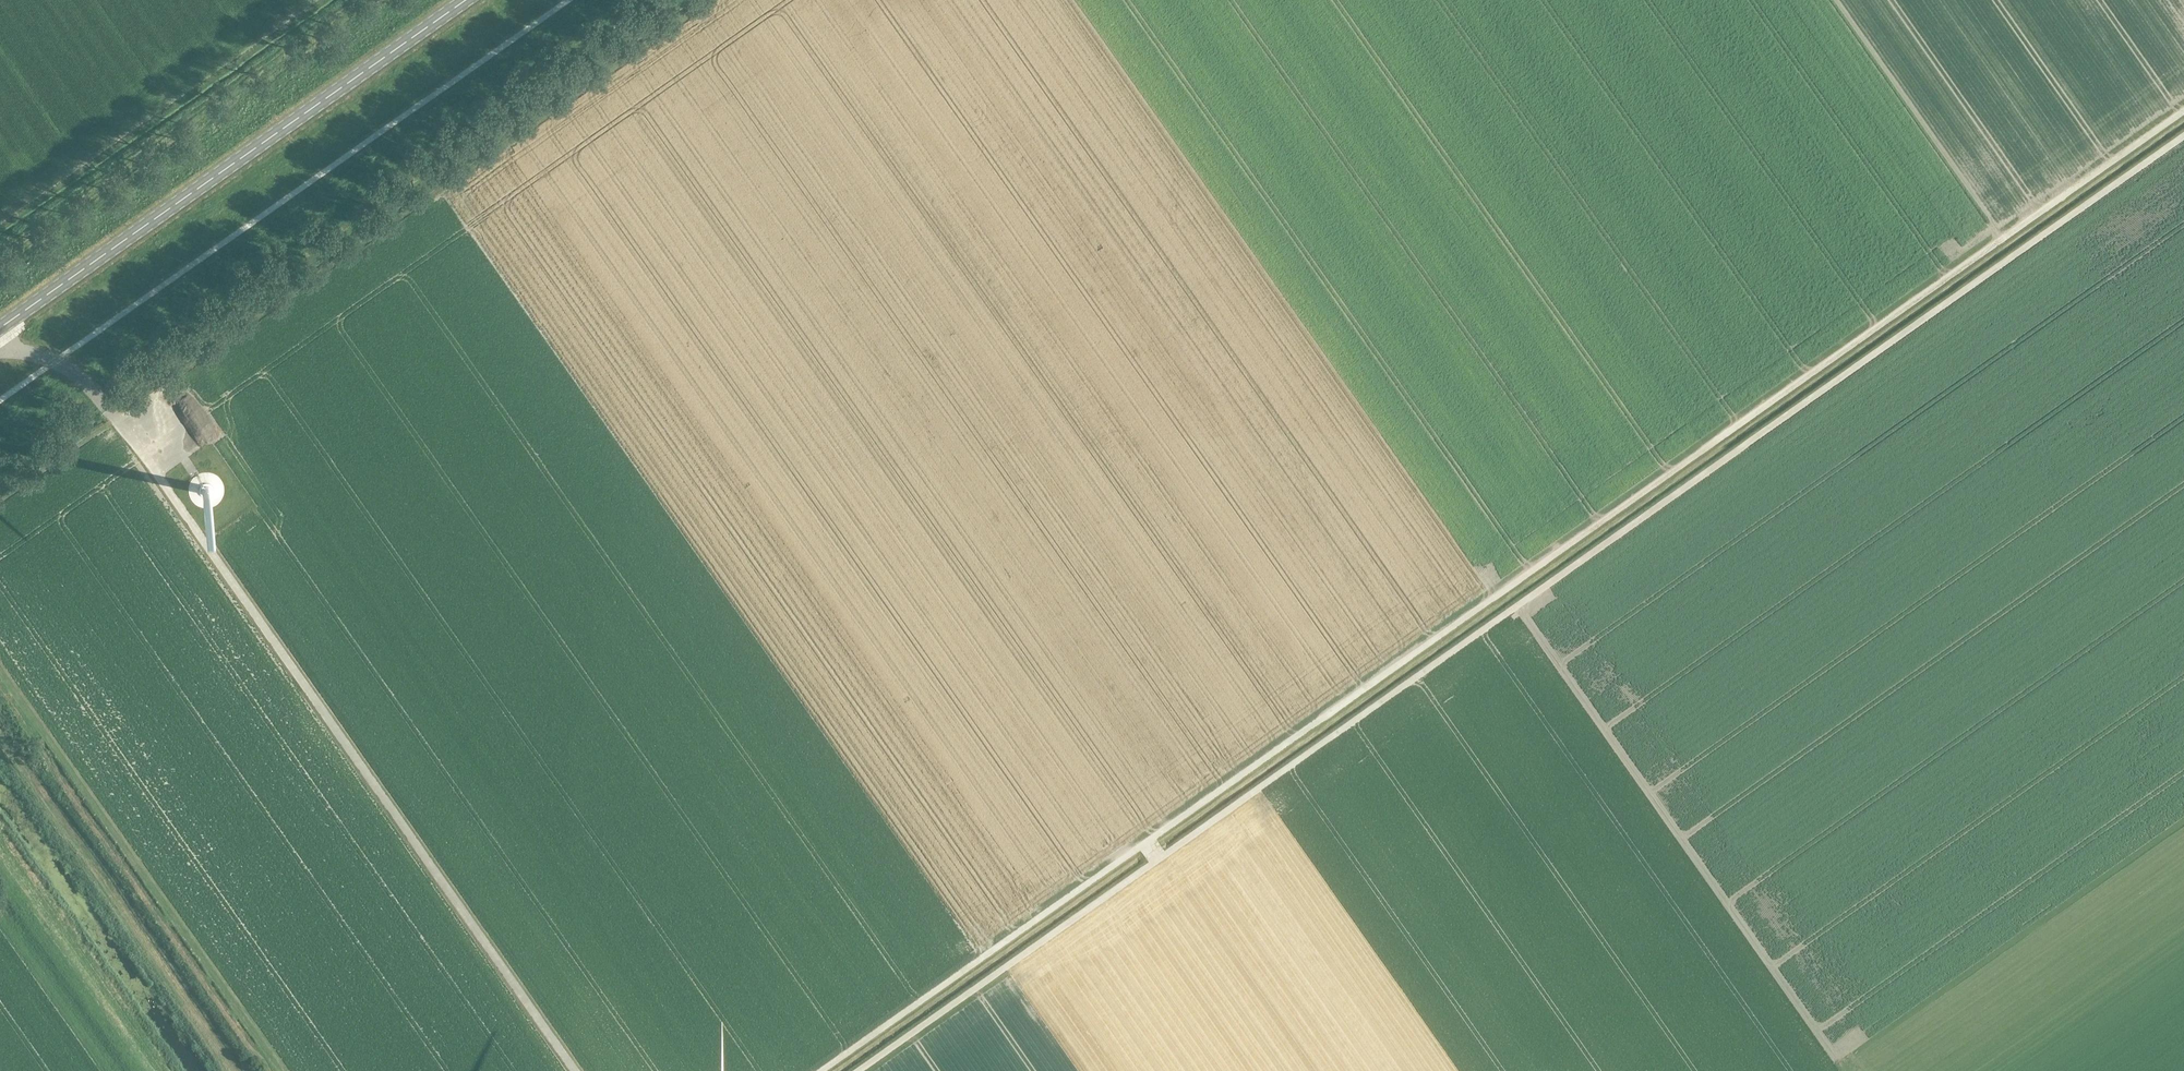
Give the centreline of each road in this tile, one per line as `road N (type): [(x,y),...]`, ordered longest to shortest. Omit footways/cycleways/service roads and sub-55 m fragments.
road 1 (secondary): [(0,329),(467,0)]
road 2 (track): [(235,1070),(0,753)]

